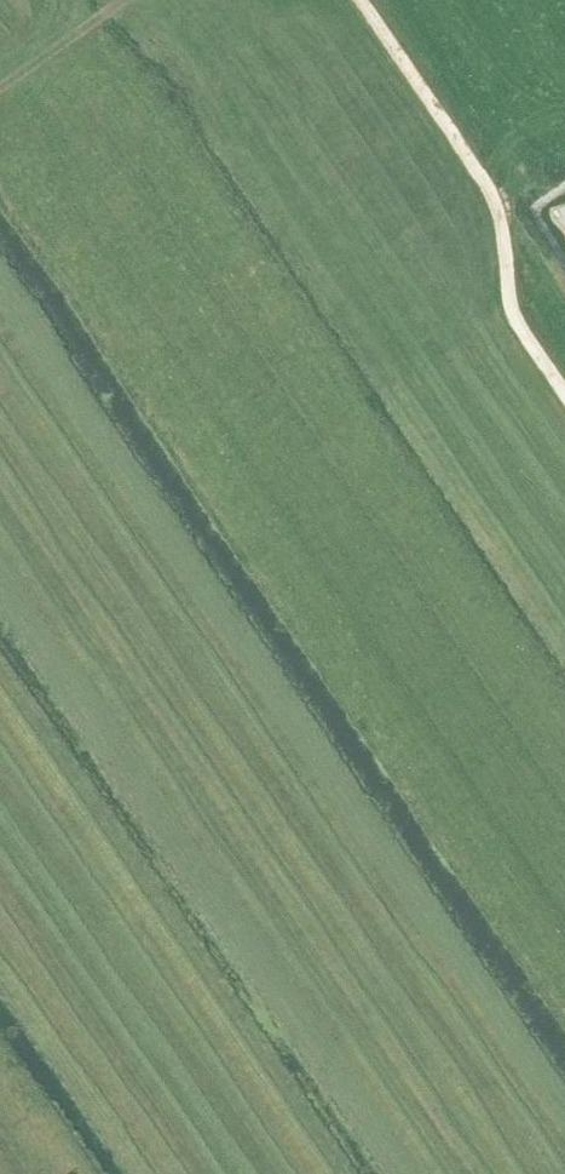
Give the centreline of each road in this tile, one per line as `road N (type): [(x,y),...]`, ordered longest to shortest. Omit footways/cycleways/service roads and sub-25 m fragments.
road 1 (track): [(564,394),(512,316),(495,199),(356,0)]

